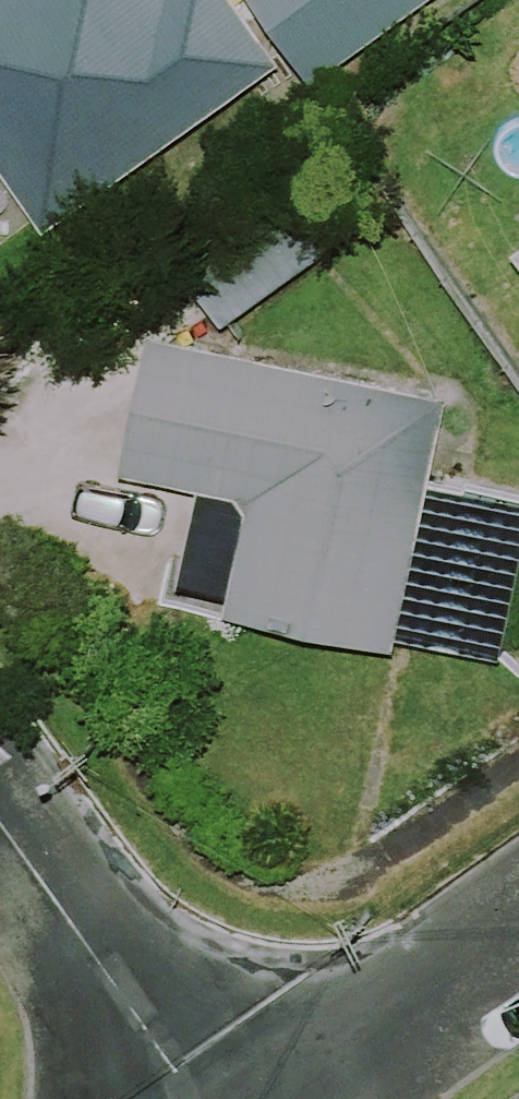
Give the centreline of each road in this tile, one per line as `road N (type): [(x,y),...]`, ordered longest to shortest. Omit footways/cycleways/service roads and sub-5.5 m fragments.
road 1 (residential): [(197,1098),(0,826)]
road 2 (residential): [(319,1098),(518,954)]

